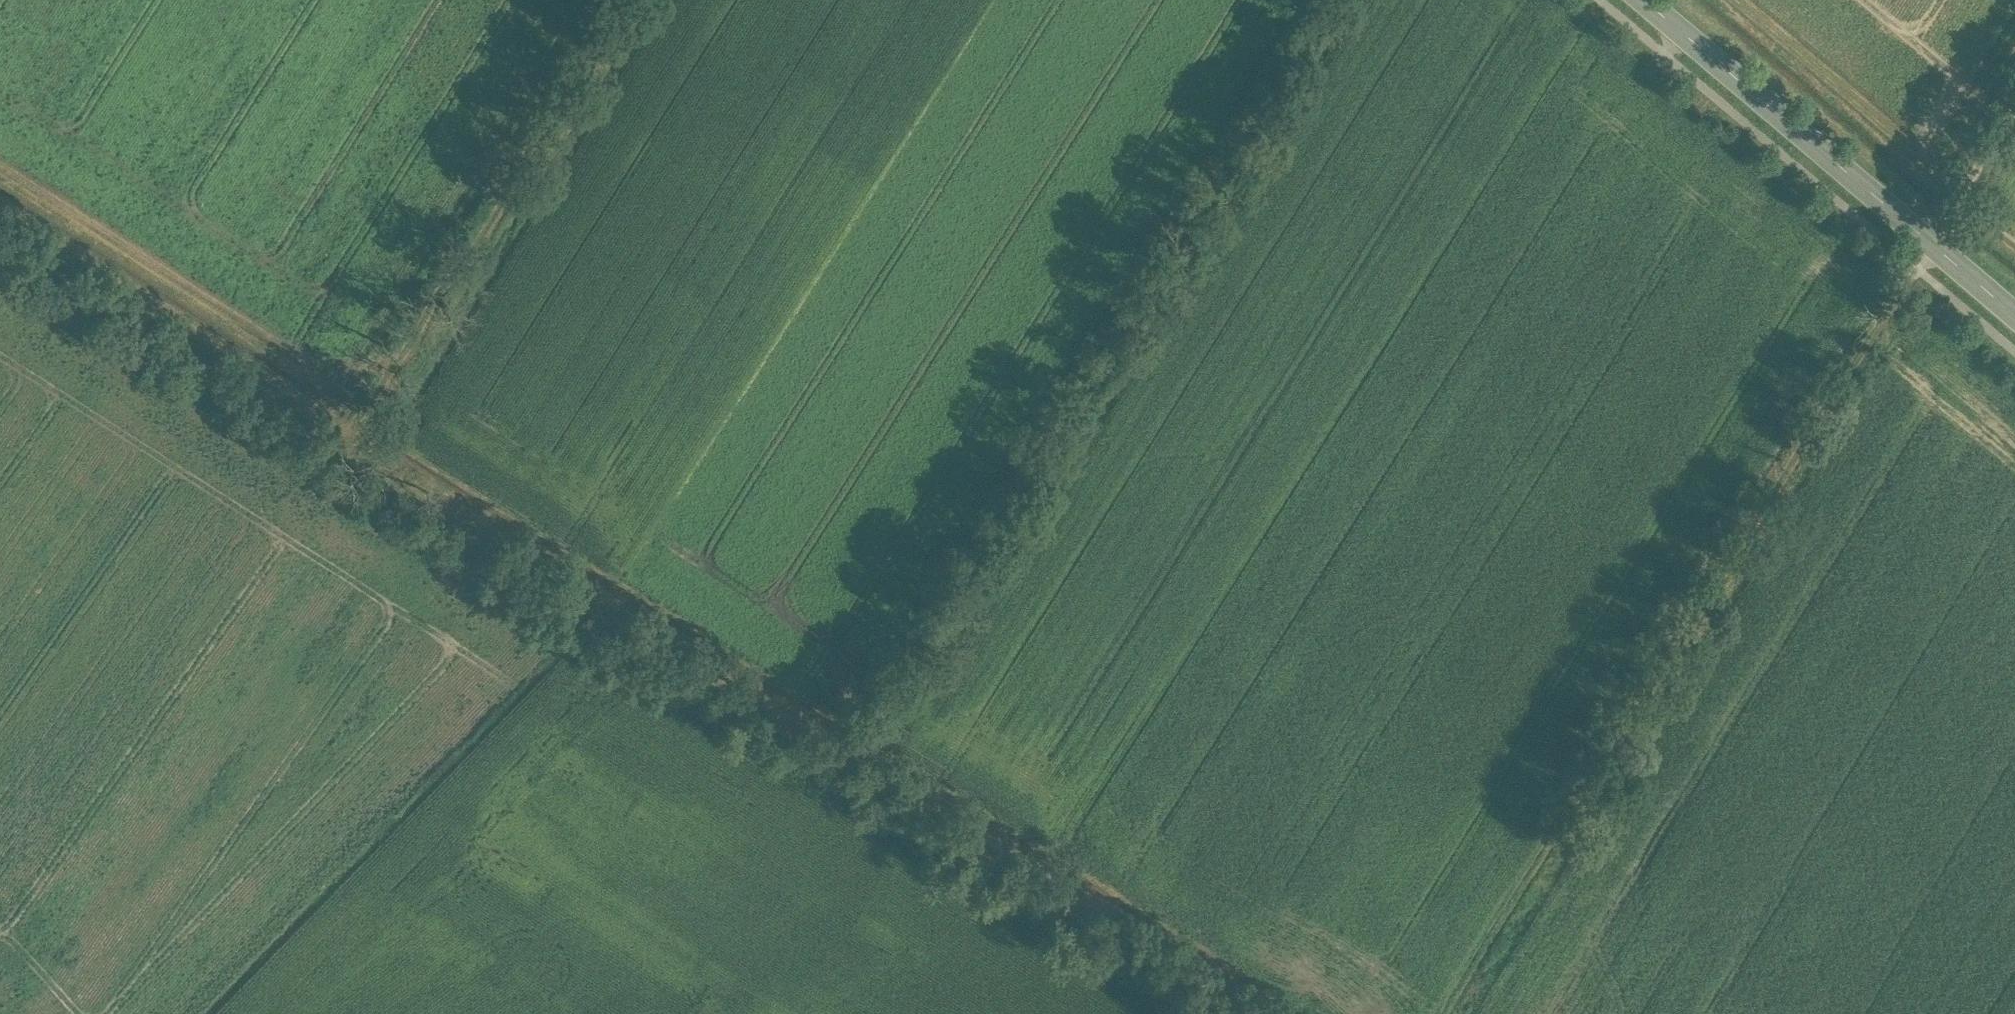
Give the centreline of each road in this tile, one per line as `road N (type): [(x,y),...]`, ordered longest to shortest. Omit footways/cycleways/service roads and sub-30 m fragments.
road 1 (track): [(1246,1013),(344,446),(625,0)]
road 2 (track): [(847,762),(1334,0)]
road 3 (track): [(1930,250),(1449,1013)]
road 4 (secondary): [(2014,322),(1638,0)]

